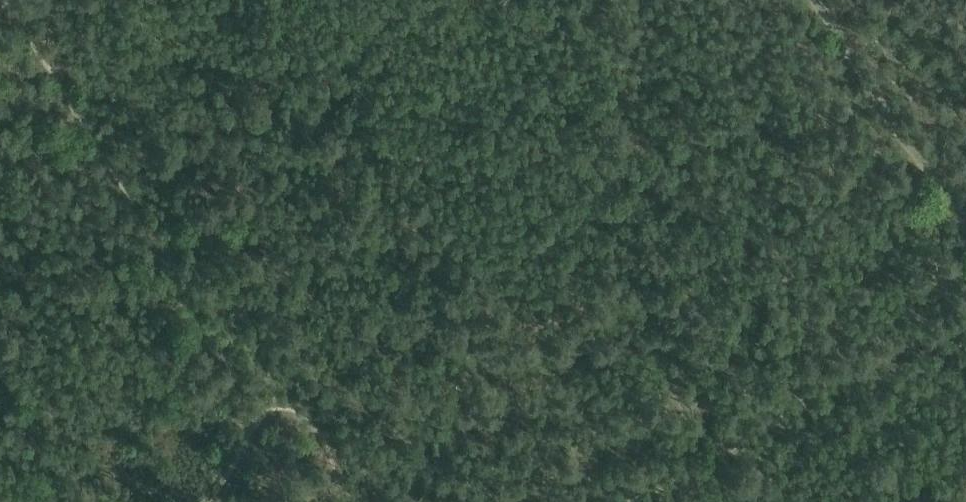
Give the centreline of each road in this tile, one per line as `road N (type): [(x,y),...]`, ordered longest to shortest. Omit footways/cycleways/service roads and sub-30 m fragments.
road 1 (track): [(288,400),(258,354),(181,277),(4,0)]
road 2 (track): [(965,311),(634,501)]
road 3 (track): [(811,0),(965,230)]
road 4 (track): [(288,400),(252,425),(205,501)]
road 5 (track): [(365,501),(325,438),(288,400)]

